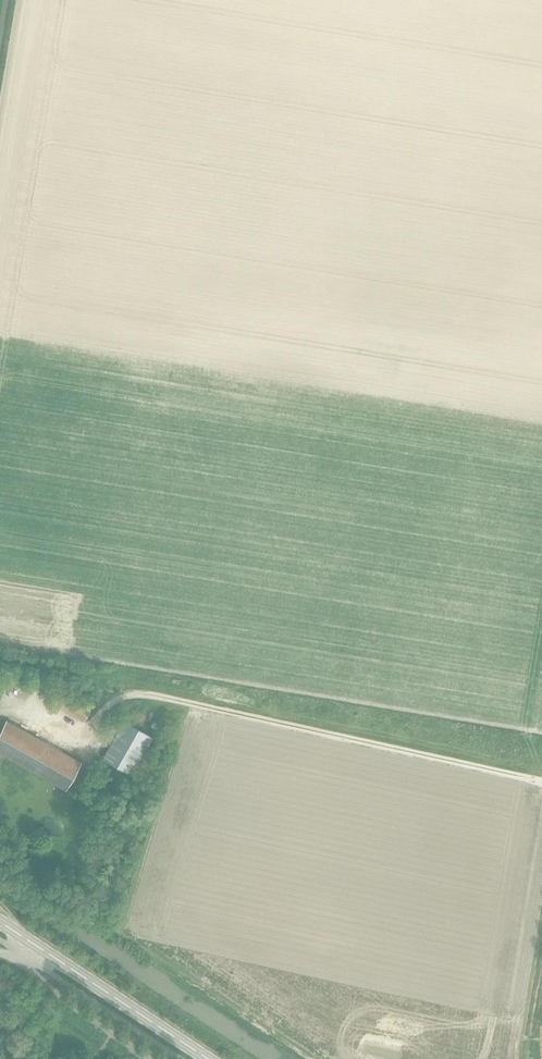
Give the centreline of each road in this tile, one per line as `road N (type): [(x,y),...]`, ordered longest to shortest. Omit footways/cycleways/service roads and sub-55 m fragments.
road 1 (secondary): [(207,1058),(37,947)]
road 2 (residential): [(150,1058),(60,997),(27,963),(37,947)]
road 3 (track): [(541,1000),(526,998),(541,893)]

